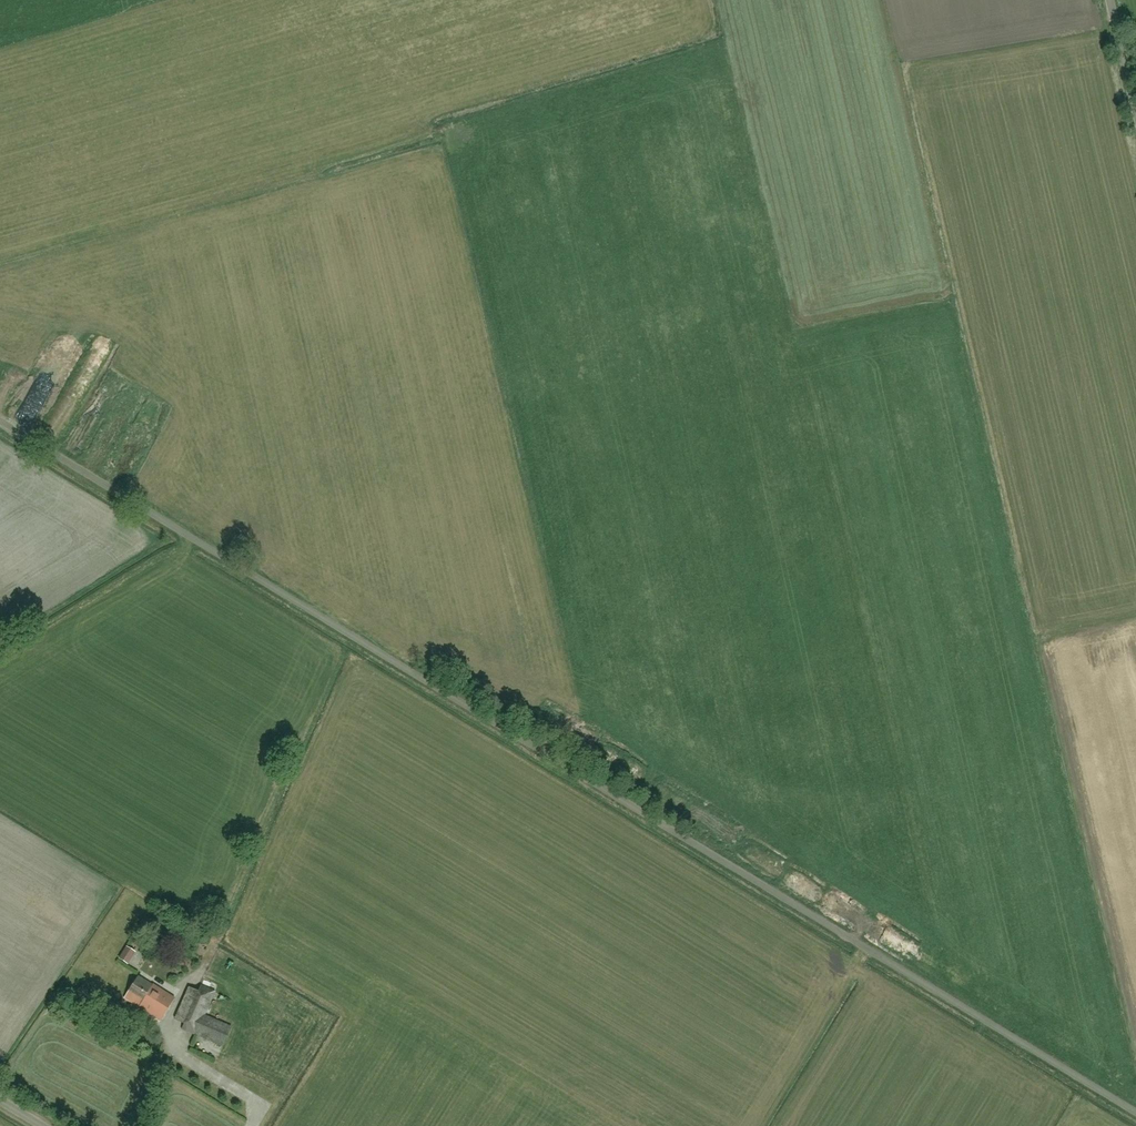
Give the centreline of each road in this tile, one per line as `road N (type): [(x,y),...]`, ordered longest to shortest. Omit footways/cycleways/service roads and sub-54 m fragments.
road 1 (unclassified): [(1135,1110),(400,653),(0,417)]

